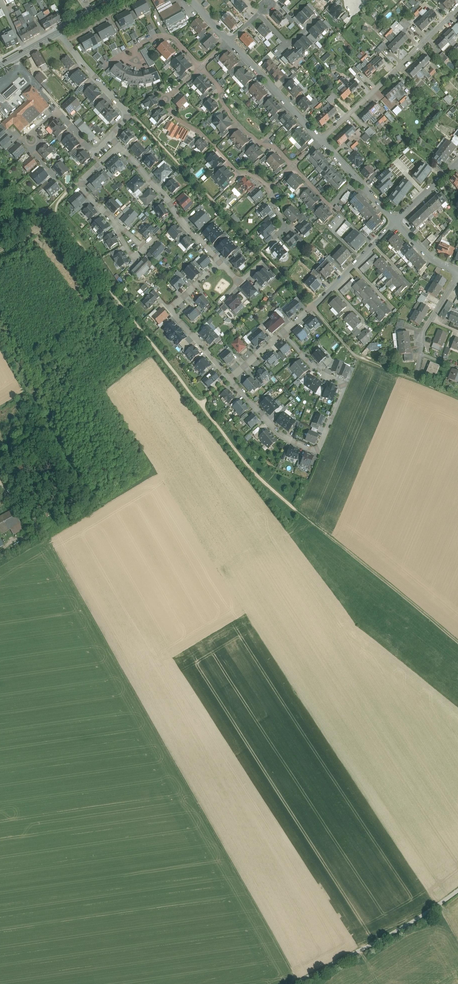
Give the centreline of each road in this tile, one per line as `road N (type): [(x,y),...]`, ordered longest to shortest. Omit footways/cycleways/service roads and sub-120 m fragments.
road 1 (residential): [(231,379),(277,433),(318,452),(344,384),(316,369),(285,333)]
road 2 (residential): [(178,215),(141,252),(78,182),(118,144)]
road 3 (residential): [(457,6),(321,139)]
road 4 (unclassified): [(293,983),(457,890)]
road 5 (residential): [(56,177),(25,140),(58,111),(95,152),(111,135)]
road 6 (residential): [(231,379),(170,309),(219,263)]
road 7 (residential): [(395,221),(285,333)]
road 8 (residential): [(201,67),(230,116),(293,166)]
road 9 (residential): [(111,135),(129,115),(59,32)]
road 10 (residential): [(321,139),(229,41)]

